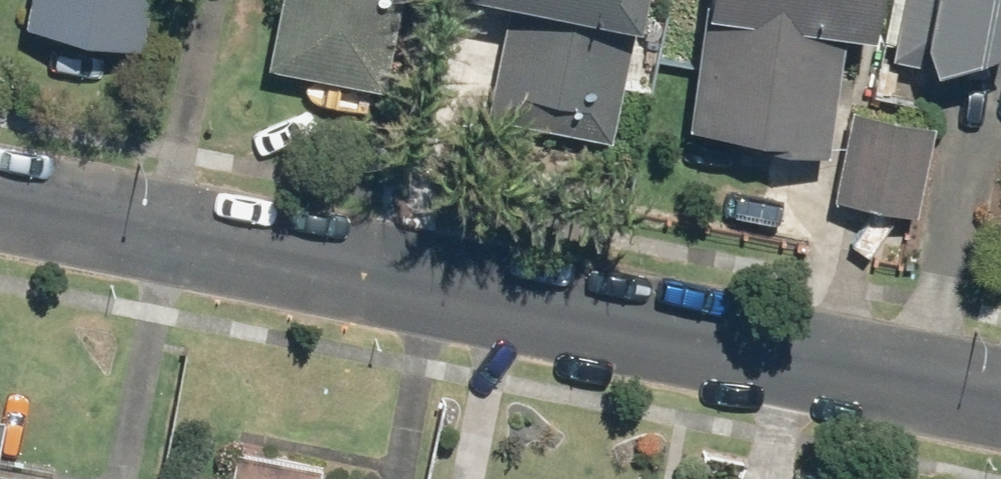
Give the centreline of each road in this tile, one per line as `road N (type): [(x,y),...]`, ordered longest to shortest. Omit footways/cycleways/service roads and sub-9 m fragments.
road 1 (residential): [(0,197),(1000,400)]

